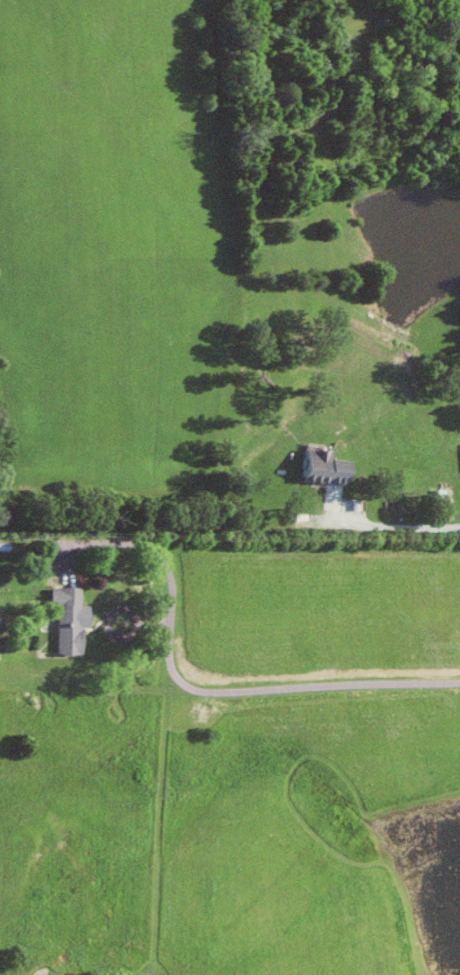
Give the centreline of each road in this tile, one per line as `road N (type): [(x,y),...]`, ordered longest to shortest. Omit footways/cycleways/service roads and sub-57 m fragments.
road 1 (residential): [(0,531),(459,529)]

